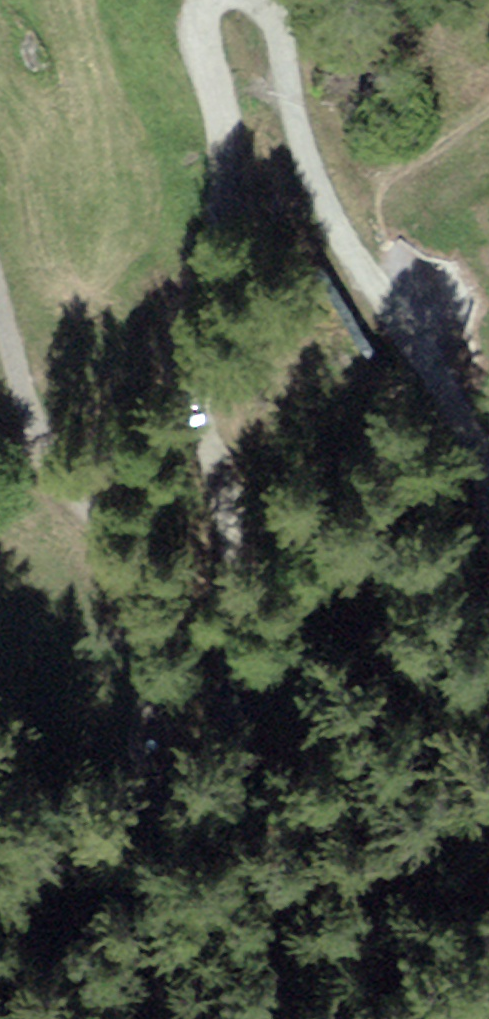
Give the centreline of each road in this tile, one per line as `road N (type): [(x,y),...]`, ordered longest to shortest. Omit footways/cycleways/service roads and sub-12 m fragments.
road 1 (track): [(244,666),(234,568),(195,386),(213,335),(224,221),(221,134),(193,18),(201,0)]
road 2 (track): [(0,332),(34,449),(98,539),(133,624),(163,764)]
road 3 (track): [(258,0),(323,212),(398,331)]
road 4 (track): [(398,331),(469,423),(488,492)]
road 5 (track): [(163,764),(225,703),(244,666)]

